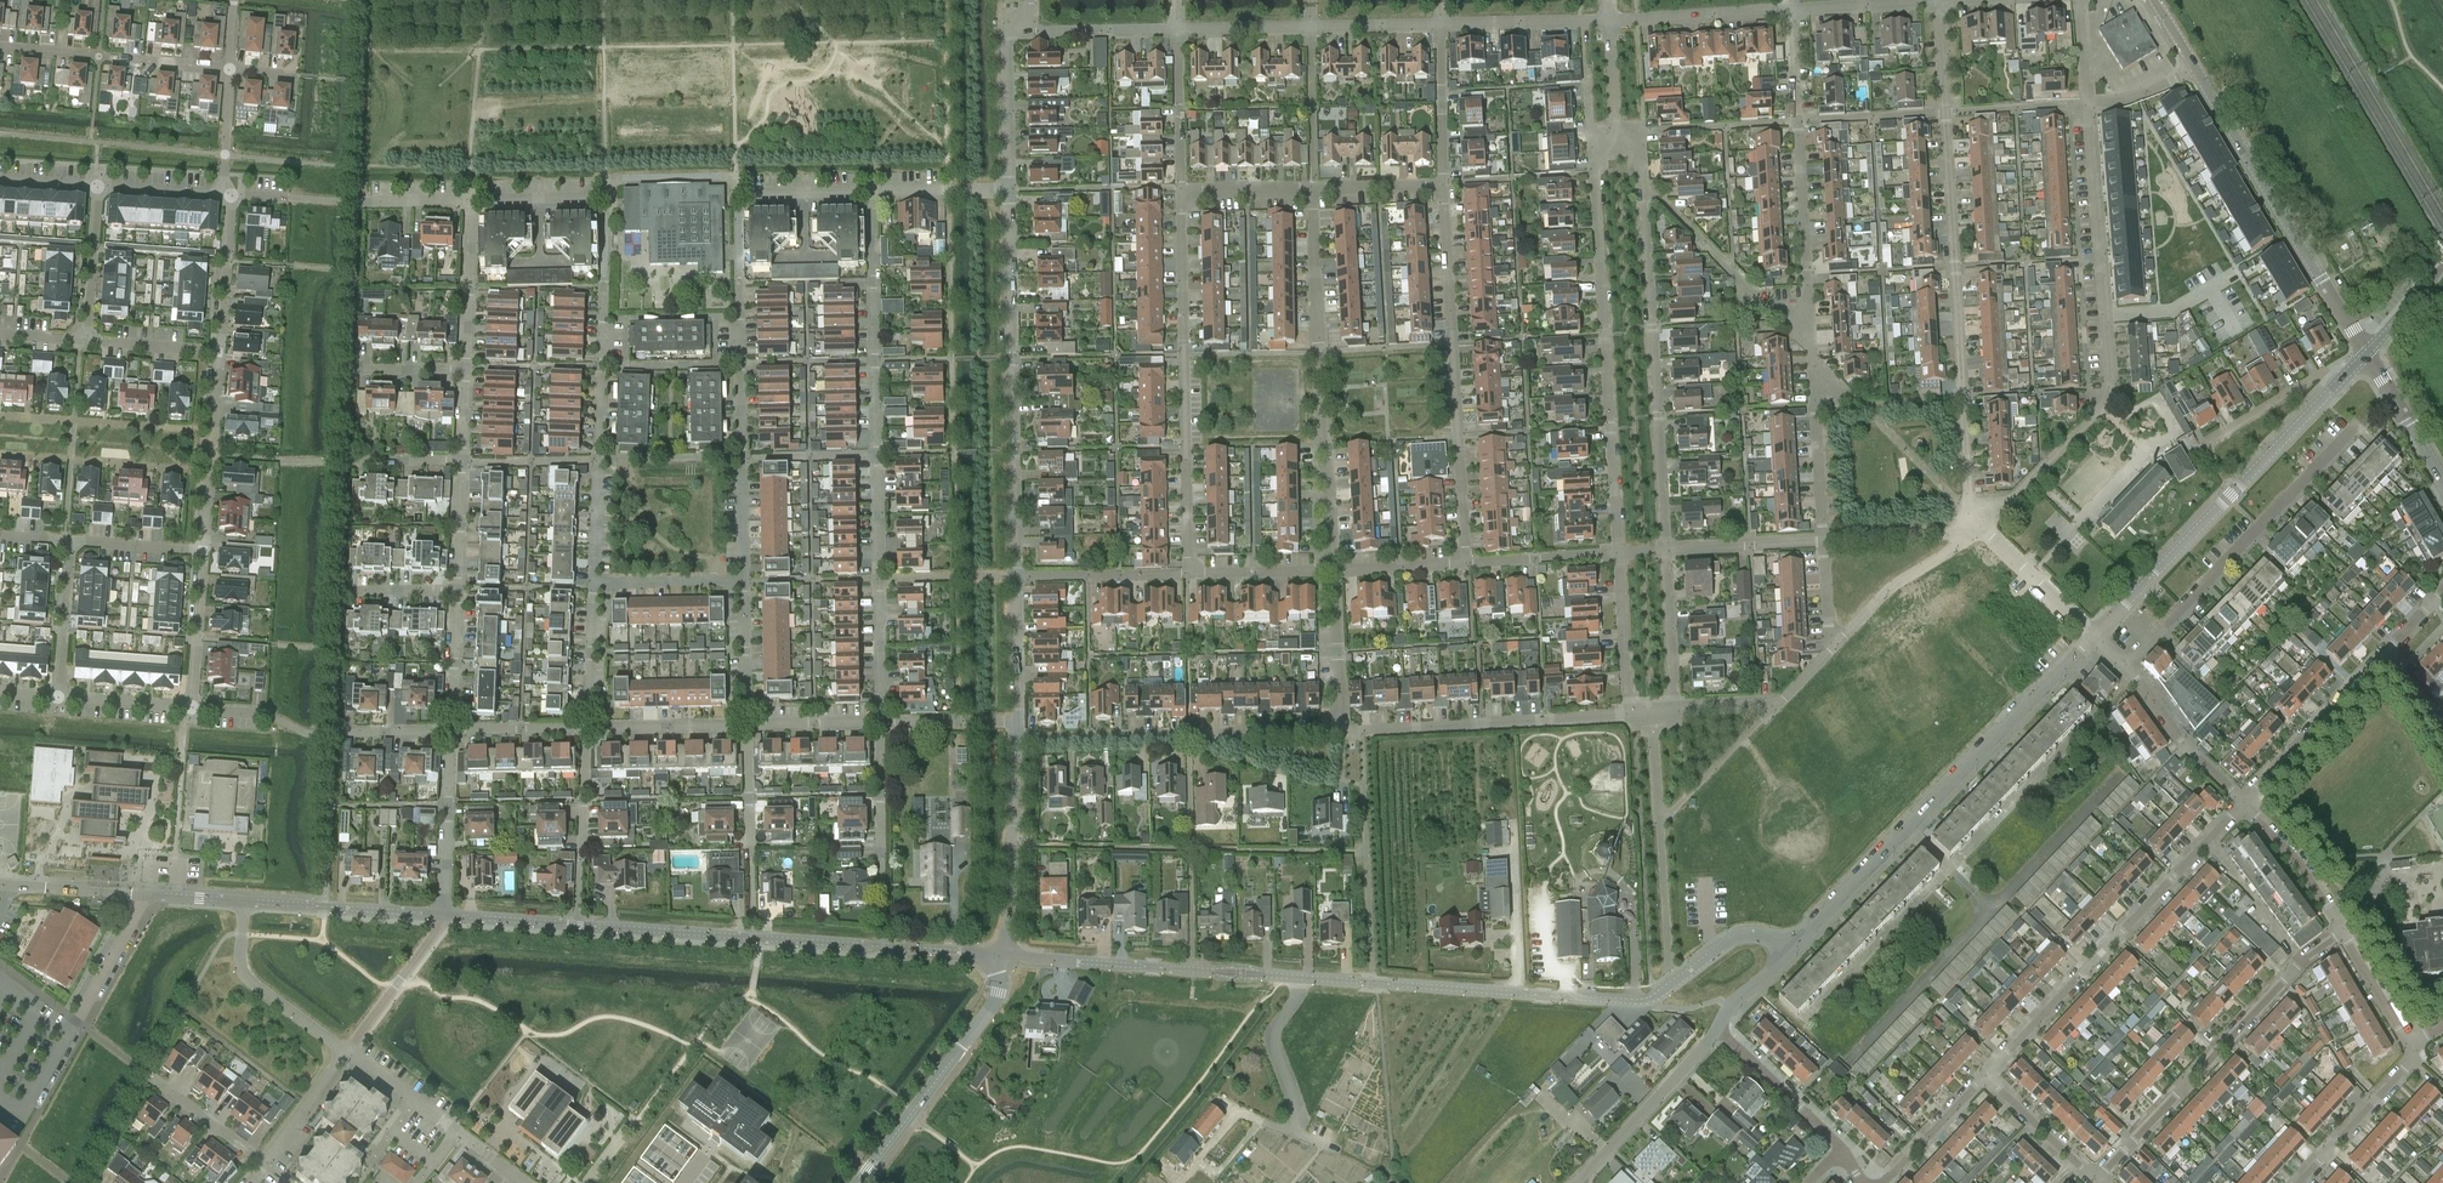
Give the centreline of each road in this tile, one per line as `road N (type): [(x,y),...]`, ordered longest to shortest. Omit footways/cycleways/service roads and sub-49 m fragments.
road 1 (tertiary): [(1794,948),(1735,940),(1661,995),(1636,1001),(1075,962),(1005,947)]
road 2 (residential): [(994,961),(445,916)]
road 3 (residential): [(880,726),(872,192)]
road 4 (residential): [(1981,524),(1967,510),(1938,1)]
road 5 (residential): [(1823,538),(1792,10)]
road 6 (residential): [(1981,524),(2102,409),(2110,388),(2087,97)]
road 7 (residential): [(1618,552),(1591,135),(1616,133)]
road 8 (residential): [(1616,133),(1636,131),(1666,549)]
road 9 (tertiary): [(1794,948),(2093,635)]
road 10 (residential): [(1331,574),(1314,186)]
road 11 (residential): [(1188,578),(1180,190)]
road 12 (residential): [(1015,577),(1005,192)]
road 13 (residential): [(743,581),(734,196)]
road 14 (residential): [(1468,563),(1444,183)]
road 15 (residential): [(1984,1075),(2243,800)]
road 16 (residential): [(593,580),(606,203)]
road 17 (residential): [(2089,1177),(2135,1140),(2306,956),(2342,932)]
road 18 (tertiary): [(2194,62),(2366,355)]
road 19 (residential): [(2122,666),(2359,424)]
road 20 (residential): [(1015,738),(1338,730)]
road 21 (residential): [(1338,730),(1631,716)]
road 22 (tertiary): [(994,961),(999,991),(988,1009),(862,1182)]
road 23 (residential): [(0,47),(231,70)]
road 24 (residential): [(2232,494),(2205,441),(2323,372),(2344,377)]
road 25 (residential): [(213,430),(0,415)]
road 26 (residential): [(210,471),(0,454)]
road 27 (residential): [(1576,1182),(1720,1029)]
road 28 (residential): [(1005,947),(1015,738)]
road 29 (residential): [(2243,800),(2379,650)]
road 30 (residential): [(346,1051),(244,971),(247,902)]
road 31 (residential): [(445,916),(247,902)]
road 32 (tertiary): [(2093,635),(2232,494)]
road 33 (residential): [(1830,647),(1895,586),(1972,530)]
road 34 (residential): [(1609,20),(1792,10)]
road 35 (residential): [(1005,192),(1006,32),(1028,31)]
road 36 (residential): [(2243,800),(2188,749),(2122,666)]
road 37 (residential): [(2299,1182),(2410,1061),(2413,1045)]
road 38 (residential): [(445,916),(454,736)]
road 39 (residential): [(1676,713),(1774,705),(1830,647)]
road 40 (residential): [(1015,577),(1188,578)]
road 41 (residential): [(1440,24),(1609,20)]
road 42 (residential): [(1841,1147),(1720,1029)]
road 43 (residential): [(346,1051),(423,957),(445,916)]
road 44 (residential): [(606,203),(606,182),(733,178),(734,196)]
road 45 (residential): [(2342,932),(2300,861),(2243,800)]
road 46 (residential): [(1631,716),(1618,552)]
road 47 (residential): [(1666,549),(1676,713)]
road 48 (tertiary): [(2232,494),(2344,377)]
road 49 (residential): [(465,365),(470,205)]
road 50 (residential): [(1180,190),(1177,30)]
road 51 (residential): [(587,730),(747,728)]
road 52 (residential): [(1444,183),(1440,24)]
road 53 (residential): [(221,354),(233,196)]
road 54 (residential): [(2093,635),(1981,524)]
road 55 (residential): [(1666,549),(1823,538)]
road 56 (residential): [(192,707),(204,551)]
road 57 (residential): [(1338,730),(1331,574)]
road 58 (residential): [(60,695),(68,540)]
road 59 (residential): [(84,342),(98,188)]
road 60 (residential): [(1468,563),(1618,552)]
road 61 (residential): [(587,730),(593,580)]
road 62 (residential): [(593,580),(743,581)]
road 63 (residential): [(1823,538),(1972,530)]
road 64 (residential): [(1028,31),(1177,30)]
road 65 (tertiary): [(2366,355),(2442,483)]
road 66 (residential): [(1882,1182),(1984,1075)]
road 67 (residential): [(147,895),(0,885)]
road 68 (residential): [(454,736),(459,589)]
road 69 (residential): [(747,728),(743,581)]
road 70 (residential): [(264,1162),(148,1072)]
road 71 (residential): [(2089,1177),(1984,1075)]
road 72 (residential): [(1792,10),(1938,1)]
road 73 (residential): [(1015,723),(1015,577)]
road 74 (residential): [(147,895),(77,1021)]
road 75 (residential): [(1188,578),(1331,574)]
road 76 (residential): [(734,196),(872,192)]
road 77 (residential): [(883,864),(880,726)]
road 78 (residential): [(264,1162),(346,1051)]
road 79 (residential): [(221,354),(84,342)]
road 80 (residential): [(1331,574),(1468,563)]
road 81 (residential): [(68,540),(204,551)]
road 82 (residential): [(470,205),(606,203)]
road 83 (residential): [(880,726),(1015,723)]
road 84 (residential): [(1180,190),(1314,186)]
road 85 (residential): [(454,1130),(346,1051)]
road 86 (residential): [(2342,932),(2413,1045)]
road 87 (residential): [(454,736),(587,730)]
road 88 (residential): [(1177,30),(1310,27)]
road 89 (residential): [(747,728),(880,726)]
road 90 (residential): [(872,192),(1005,192)]
road 91 (residential): [(192,707),(60,695)]
road 92 (residential): [(752,860),(747,728)]
road 93 (residential): [(587,862),(587,730)]
road 94 (residential): [(1310,27),(1440,24)]
road 95 (residential): [(1314,186),(1444,183)]
road 96 (residential): [(459,589),(463,460)]
road 97 (residential): [(221,195),(231,70)]
road 98 (residential): [(221,195),(98,188)]

